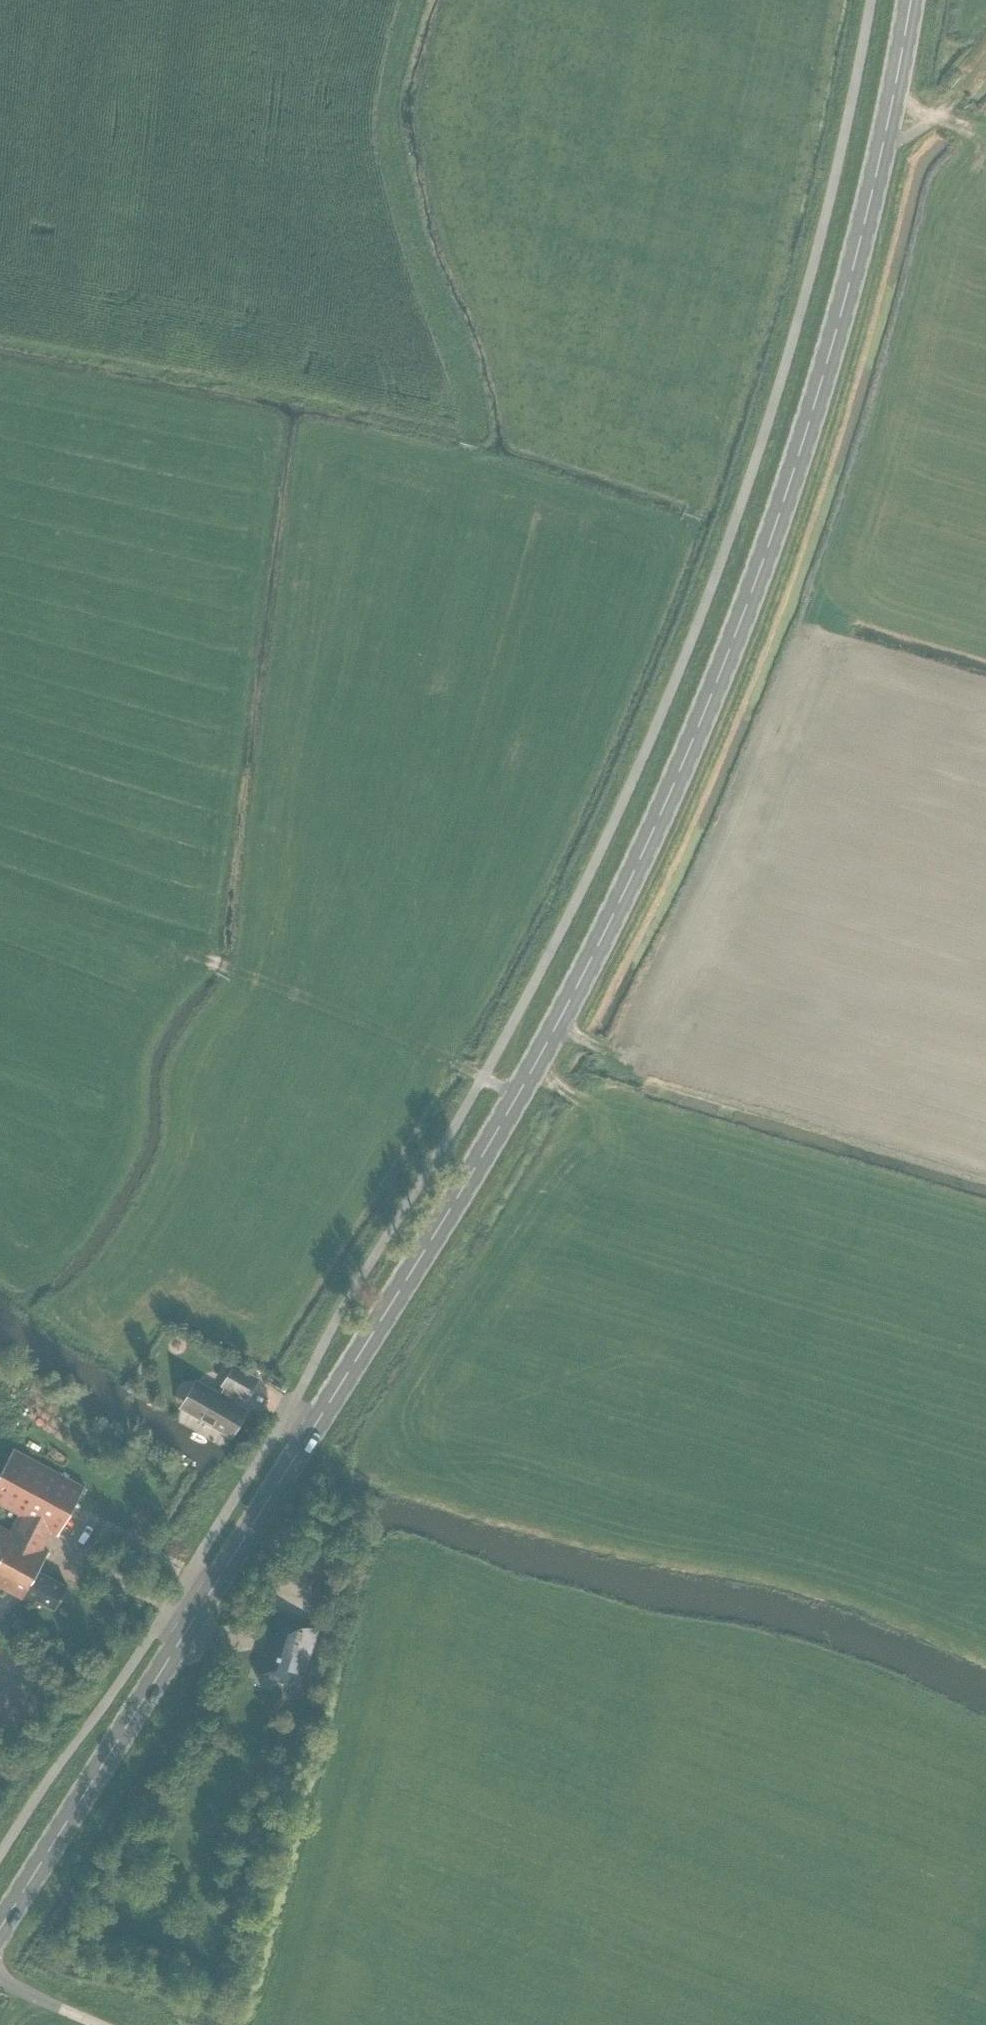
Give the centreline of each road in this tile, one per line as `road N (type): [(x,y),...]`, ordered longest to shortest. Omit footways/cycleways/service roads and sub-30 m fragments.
road 1 (secondary): [(0,1928),(529,1076),(649,838),(740,622),(806,433),(865,222),(909,0)]

